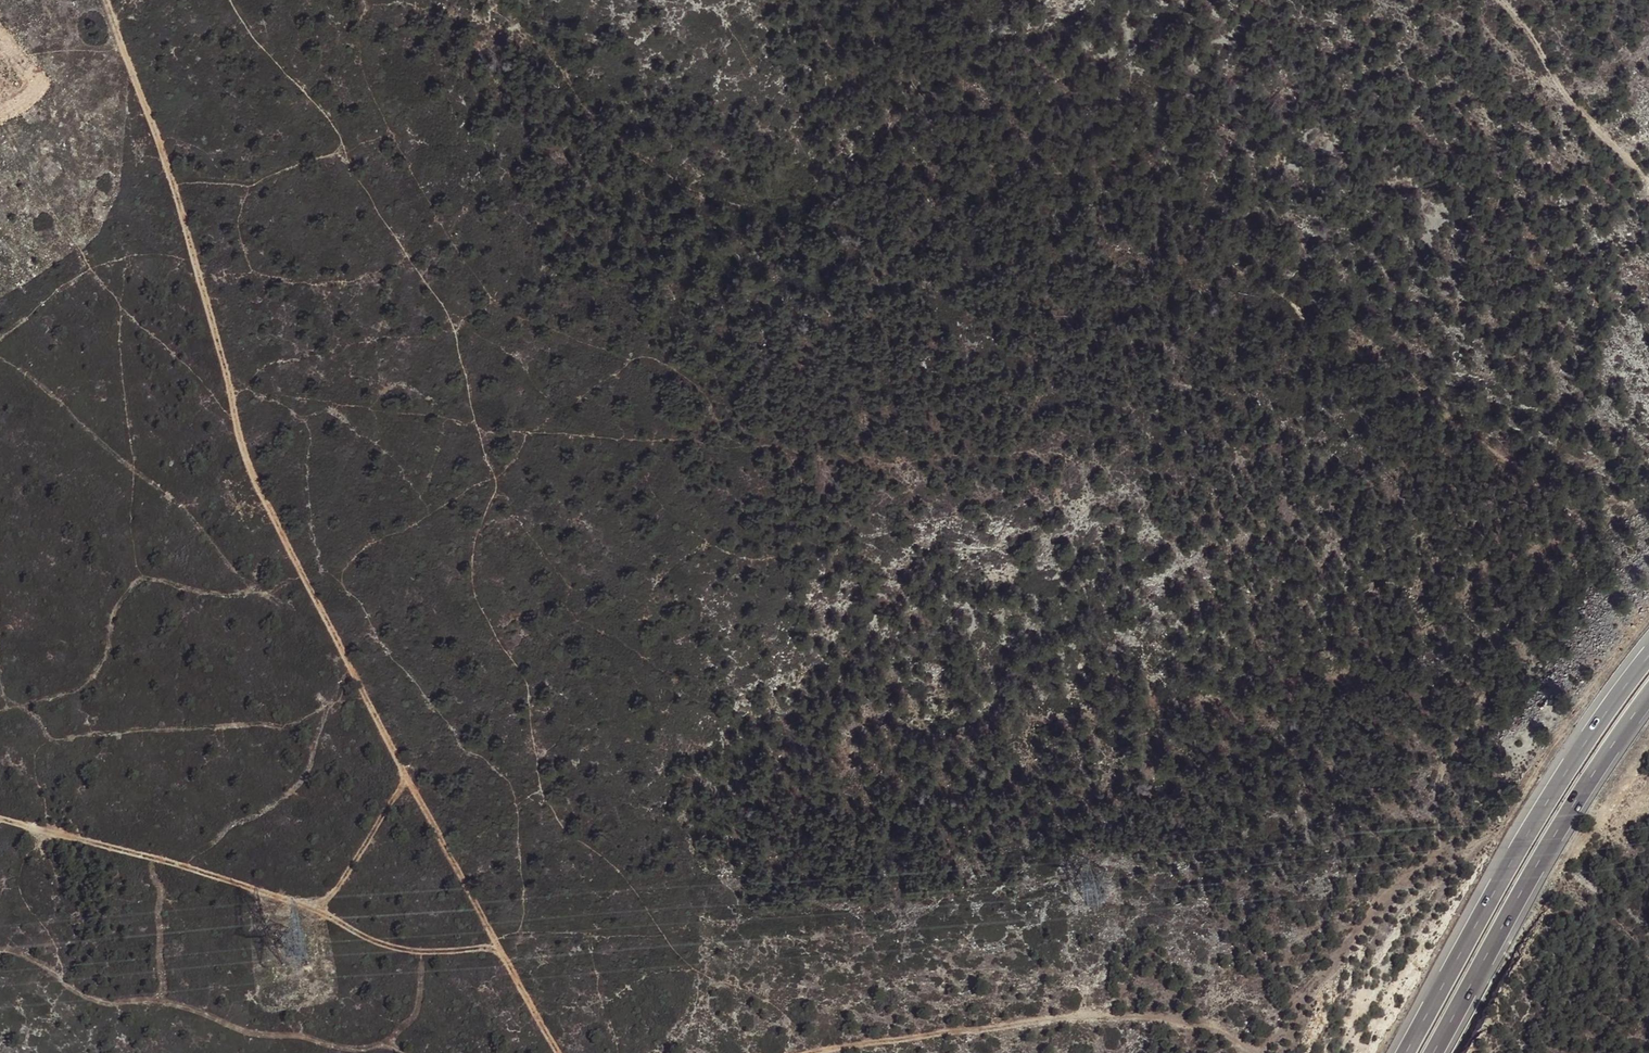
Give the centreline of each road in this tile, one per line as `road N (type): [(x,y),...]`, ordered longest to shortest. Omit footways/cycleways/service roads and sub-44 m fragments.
road 1 (trunk): [(1648,652),(1535,819),(1404,1052)]
road 2 (trunk): [(1433,1052),(1586,786),(1648,695)]
road 3 (track): [(1648,184),(1570,100),(1499,0)]

